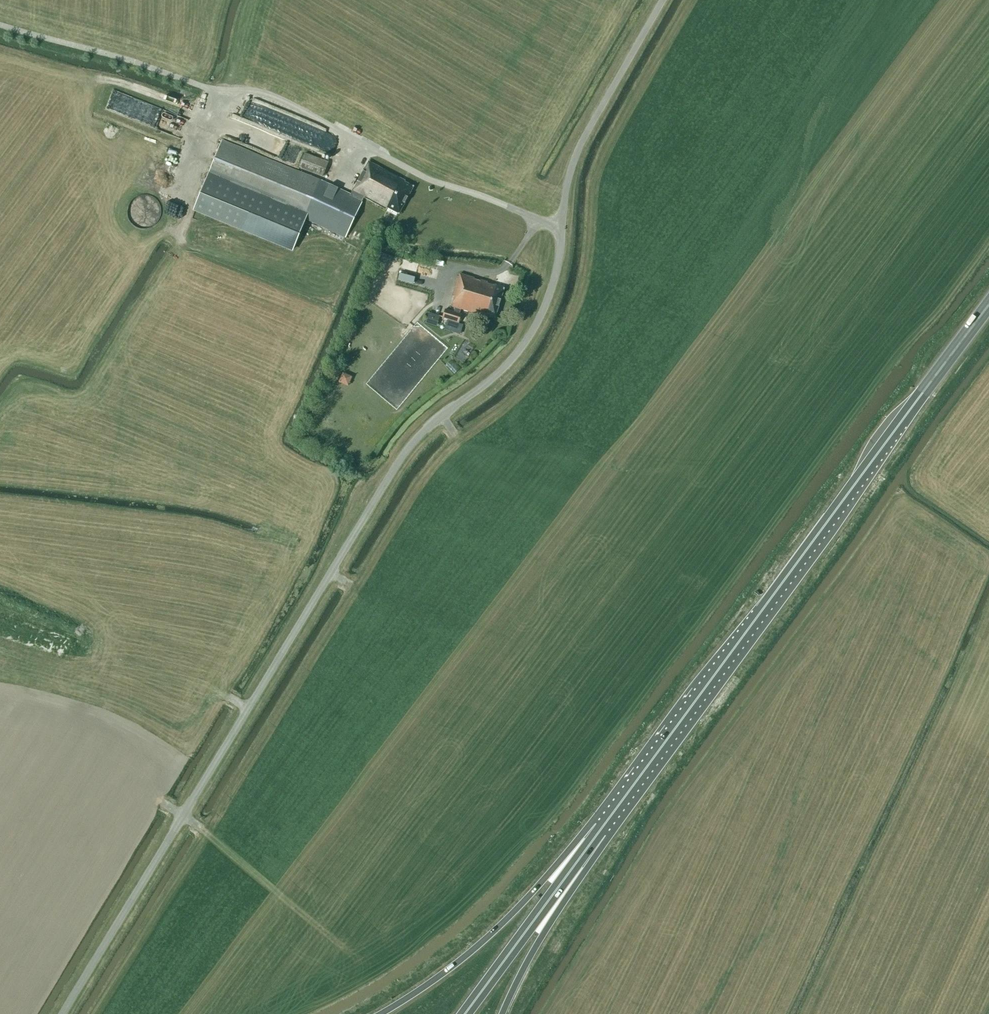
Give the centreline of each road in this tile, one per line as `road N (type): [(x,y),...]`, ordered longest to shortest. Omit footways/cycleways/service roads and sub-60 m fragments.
road 1 (unclassified): [(63,1013),(396,466),(426,429),(503,369),(533,330),(553,285),(563,227)]
road 2 (trunk): [(592,840),(988,308)]
road 3 (unclassified): [(563,227),(423,176),(264,93),(209,89),(0,25)]
road 4 (trunk): [(592,840),(467,955),(380,1013)]
road 5 (unclassified): [(563,227),(575,159),(663,0)]
road 6 (trunk): [(592,840),(465,1013)]
road 7 (trunk): [(501,1013),(592,840)]

